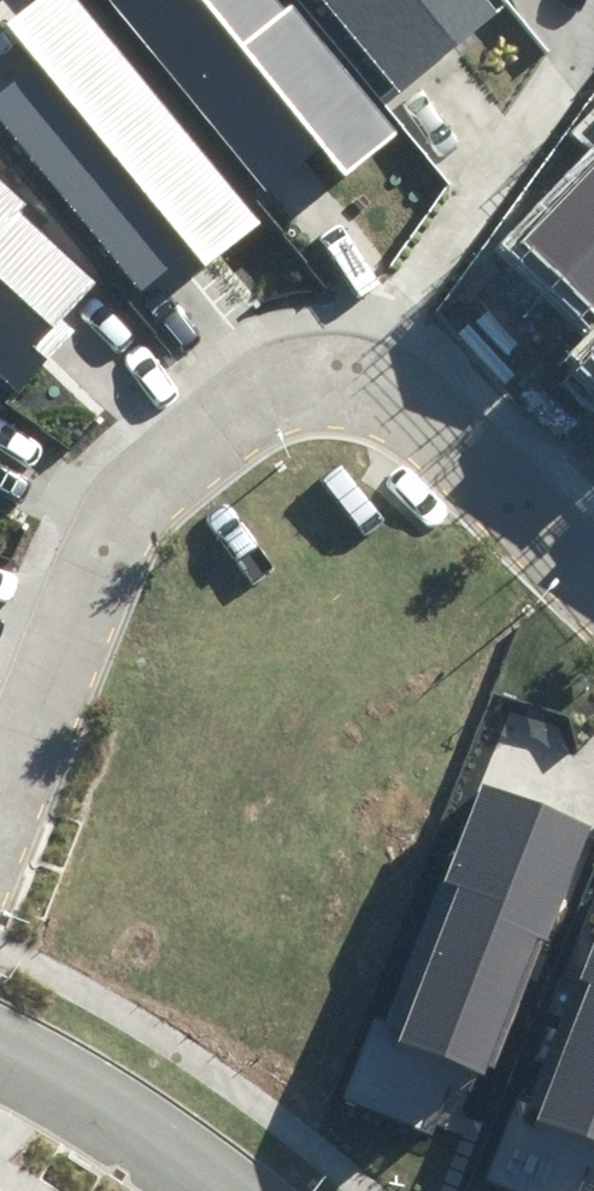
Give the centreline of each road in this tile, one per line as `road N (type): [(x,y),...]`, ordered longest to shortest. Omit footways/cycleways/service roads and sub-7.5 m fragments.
road 1 (residential): [(0,795),(101,537),(172,427),(235,385),(314,371),(394,381),(593,569)]
road 2 (residential): [(241,1190),(85,1078),(0,1040)]

